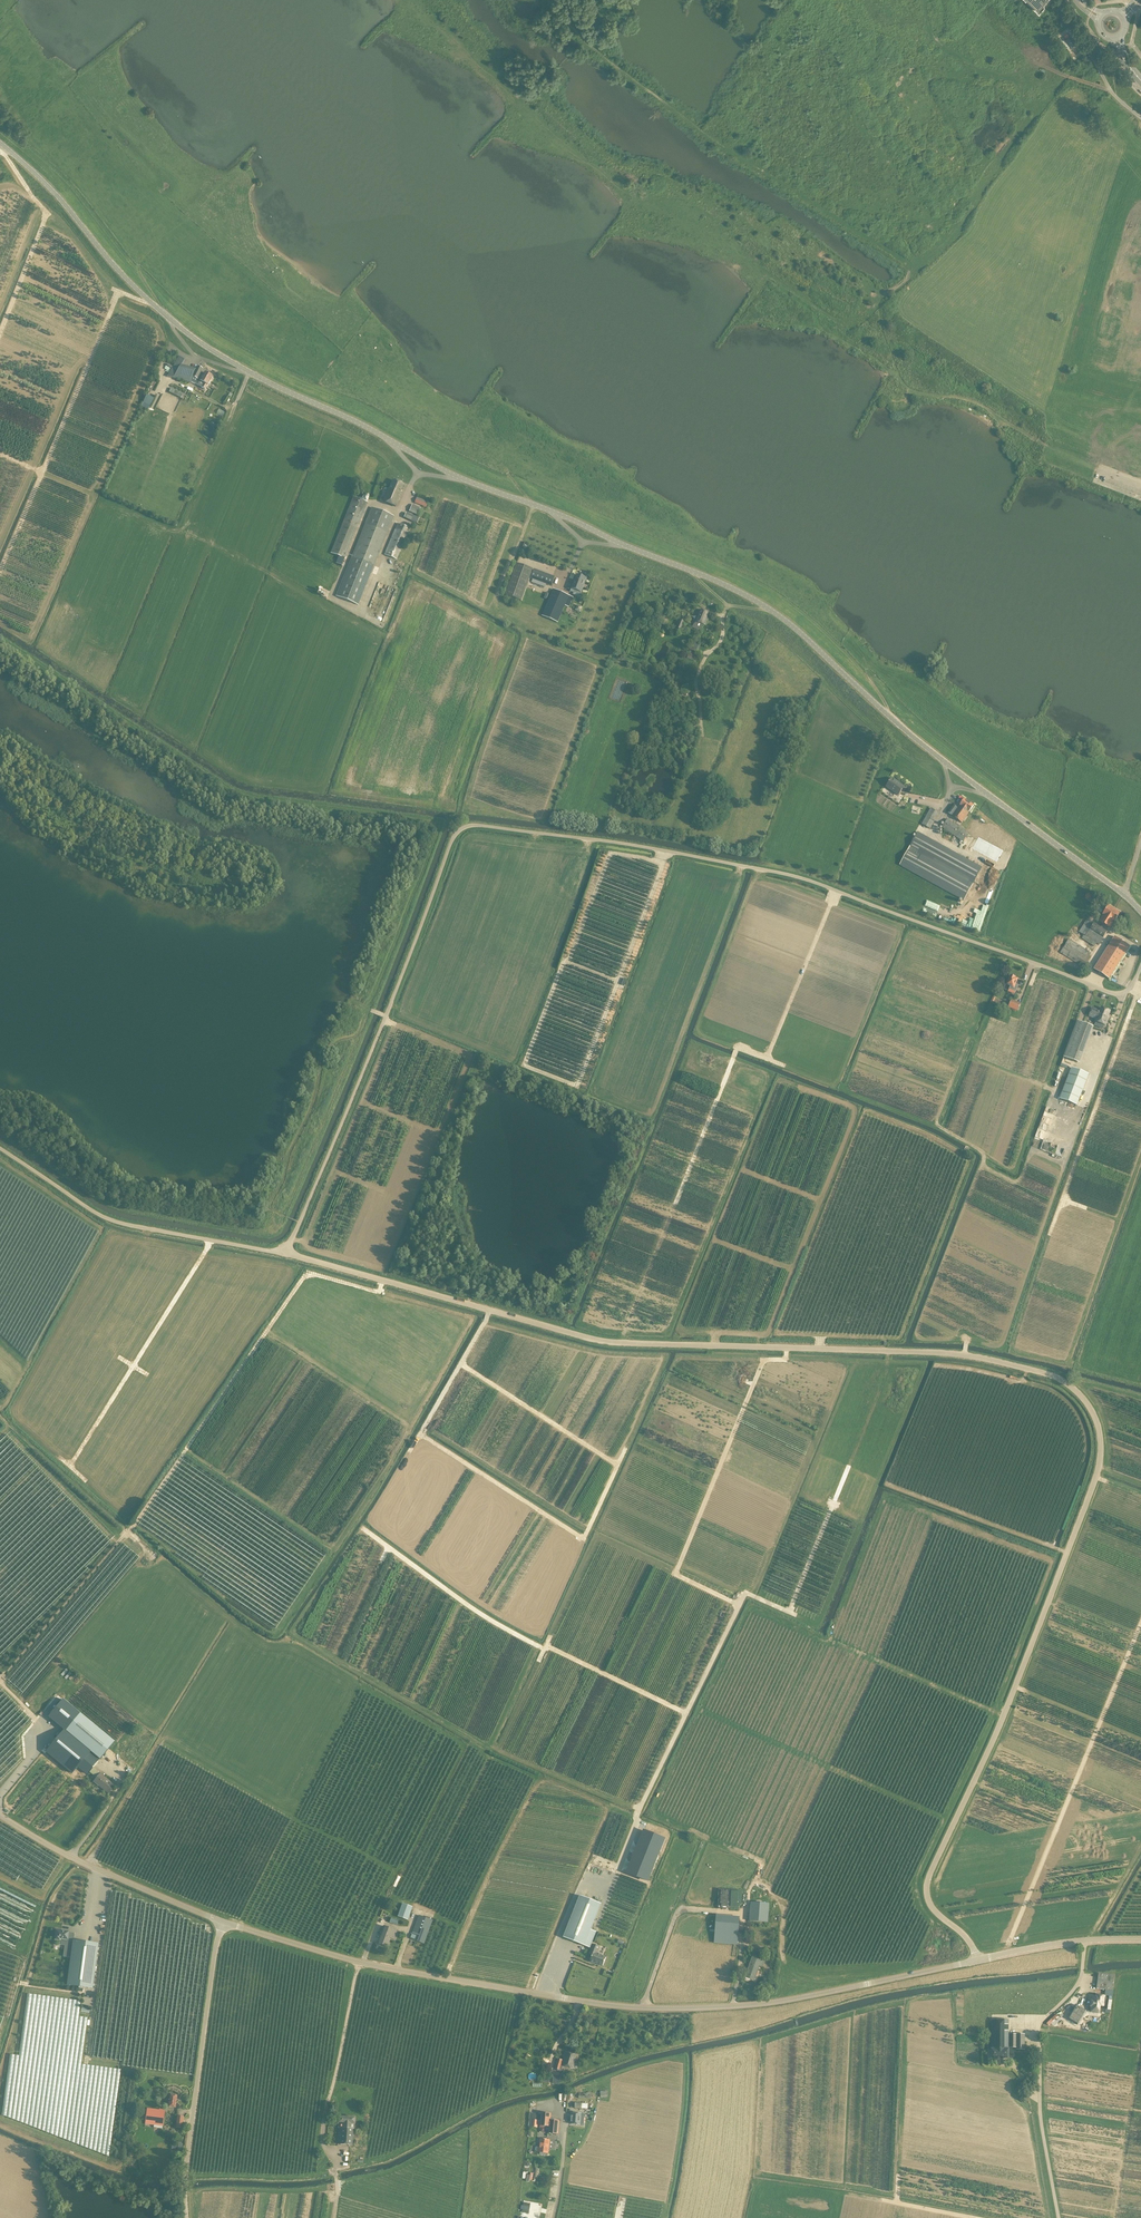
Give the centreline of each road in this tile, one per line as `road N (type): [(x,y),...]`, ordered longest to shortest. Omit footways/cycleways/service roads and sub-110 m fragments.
road 1 (unclassified): [(977,1960),(929,1903),(927,1884),(1095,1479),(1099,1434),(1074,1389),(1044,1374),(964,1355),(607,1343),(286,1255)]
road 2 (unclassified): [(1123,895),(946,763),(767,605),(437,466),(234,364),(130,282),(0,142)]
road 3 (unclassified): [(286,1255),(449,848),(468,826),(599,840),(796,877),(1114,994),(1127,990),(1140,966)]
road 4 (tertiary): [(977,1960),(777,2002),(684,2008),(585,2002),(359,1962)]
road 5 (track): [(489,1311),(368,1522),(542,1640),(585,1538)]
road 6 (track): [(498,1749),(299,1636),(299,1626),(365,1533),(533,1651)]
road 7 (track): [(675,1574),(594,1541),(498,1749),(639,1809)]
road 8 (unclassified): [(0,1149),(117,1224),(286,1255)]
road 9 (track): [(750,1595),(846,1368),(884,1364),(890,1351)]
road 10 (unclassified): [(186,2217),(185,2168),(221,1921)]
road 11 (unclassified): [(334,2217),(324,2119),(359,1962)]
road 12 (tertiary): [(221,1921),(90,1867),(0,1815)]
road 13 (track): [(585,1538),(421,1435)]
road 14 (track): [(1116,2217),(1140,2040)]
road 15 (tertiary): [(977,1960),(1140,1939)]
road 16 (track): [(534,504),(497,600),(529,639)]
road 17 (track): [(680,1711),(546,1646)]
road 18 (tertiary): [(359,1962),(221,1921)]
road 19 (track): [(251,373),(195,492)]

